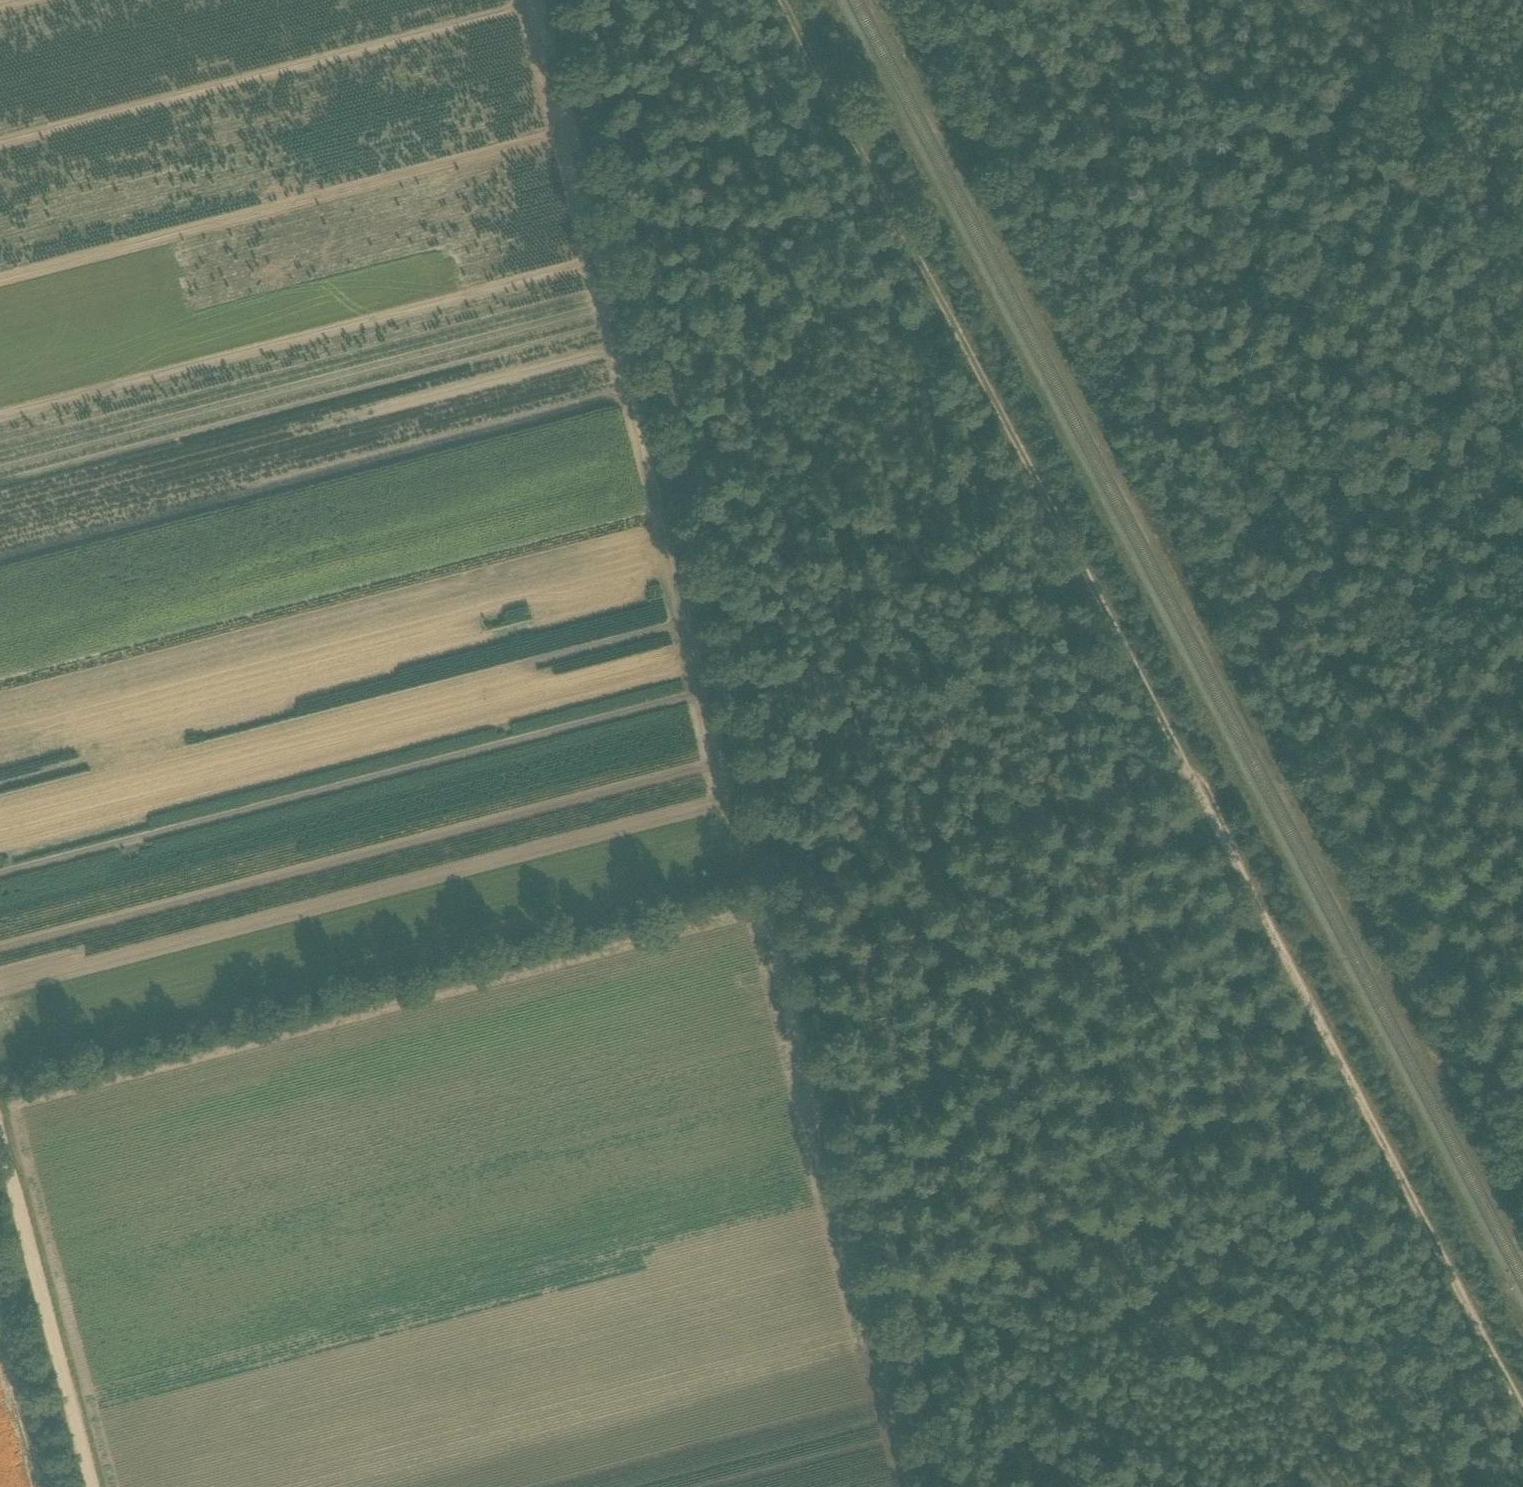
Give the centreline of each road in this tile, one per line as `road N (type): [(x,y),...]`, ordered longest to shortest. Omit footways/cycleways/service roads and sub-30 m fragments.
road 1 (track): [(794,0),(1522,1415)]
road 2 (track): [(569,0),(946,1486)]
road 3 (track): [(1416,0),(1522,420)]
road 4 (track): [(1197,781),(792,866)]
road 5 (track): [(0,1125),(93,1486)]

